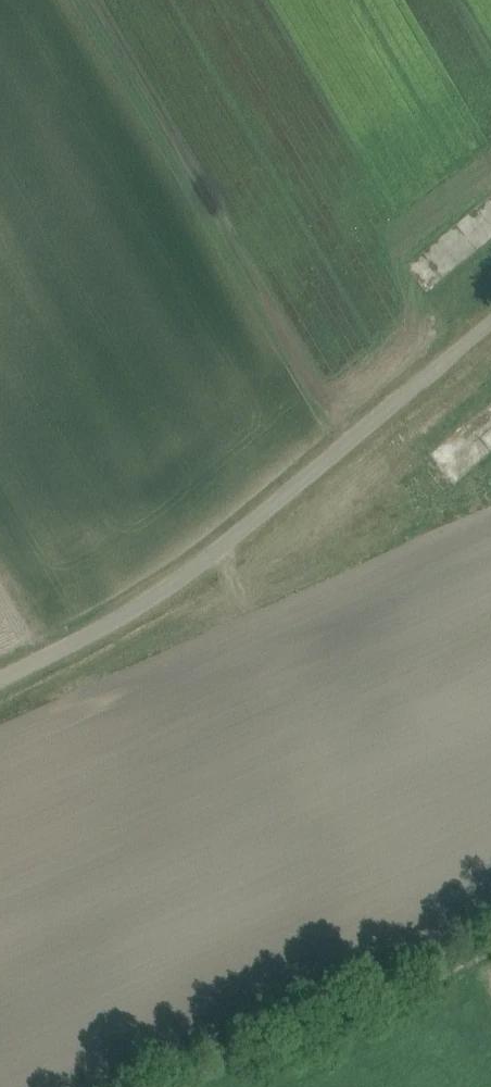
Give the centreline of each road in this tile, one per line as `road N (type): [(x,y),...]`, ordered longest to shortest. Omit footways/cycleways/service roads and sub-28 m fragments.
road 1 (unclassified): [(0,678),(98,630),(220,550),(490,323)]

